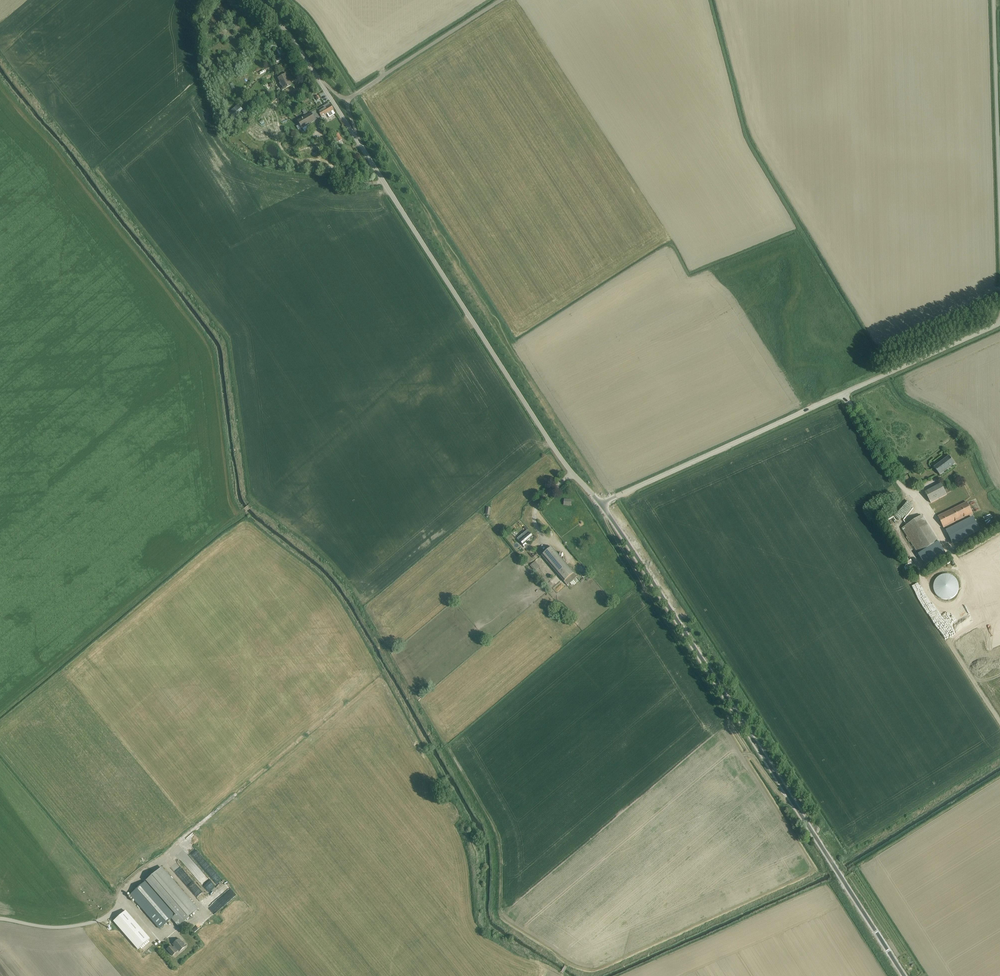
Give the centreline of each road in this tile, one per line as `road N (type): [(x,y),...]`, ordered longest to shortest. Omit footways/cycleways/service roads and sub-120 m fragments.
road 1 (track): [(284,0),(304,16),(604,489),(613,534),(746,756),(795,805)]
road 2 (tertiary): [(904,975),(605,505)]
road 3 (unclassified): [(605,505),(999,323)]
road 4 (tertiary): [(360,144),(573,474)]
road 5 (unclassified): [(345,101),(502,0)]

